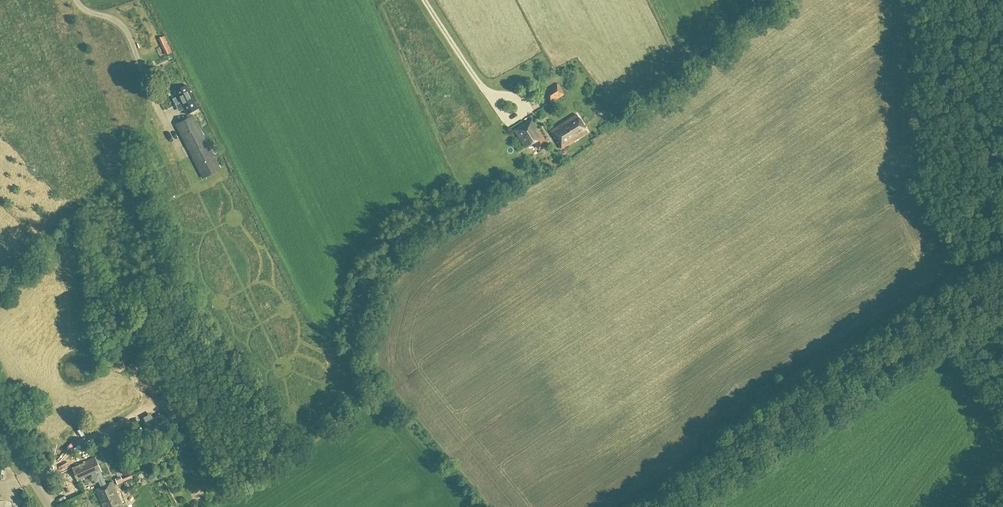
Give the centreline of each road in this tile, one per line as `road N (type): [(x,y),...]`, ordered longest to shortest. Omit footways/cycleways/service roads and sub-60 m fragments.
road 1 (unclassified): [(504,119),(428,0)]

